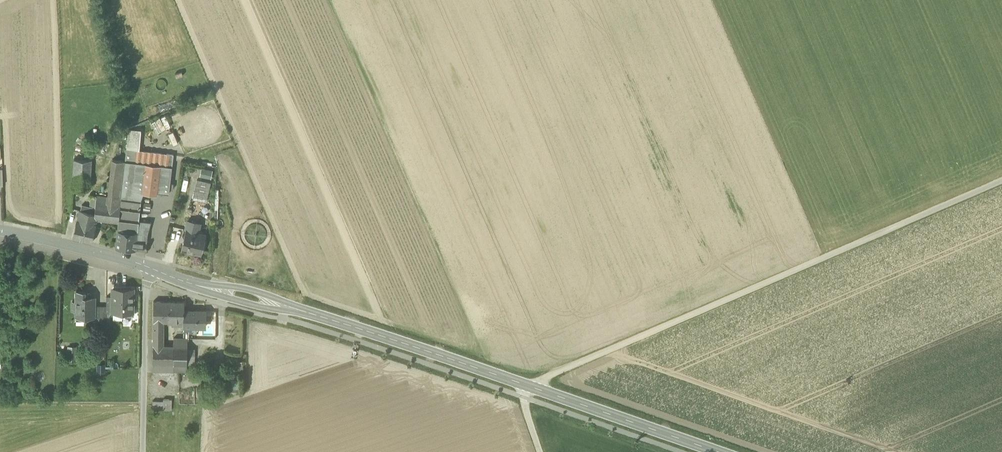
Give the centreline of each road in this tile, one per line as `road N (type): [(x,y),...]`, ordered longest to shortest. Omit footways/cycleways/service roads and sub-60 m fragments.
road 1 (tertiary): [(0,229),(296,308),(720,451)]
road 2 (track): [(541,451),(522,397),(527,386),(1001,180)]
road 3 (track): [(143,451),(147,267)]

